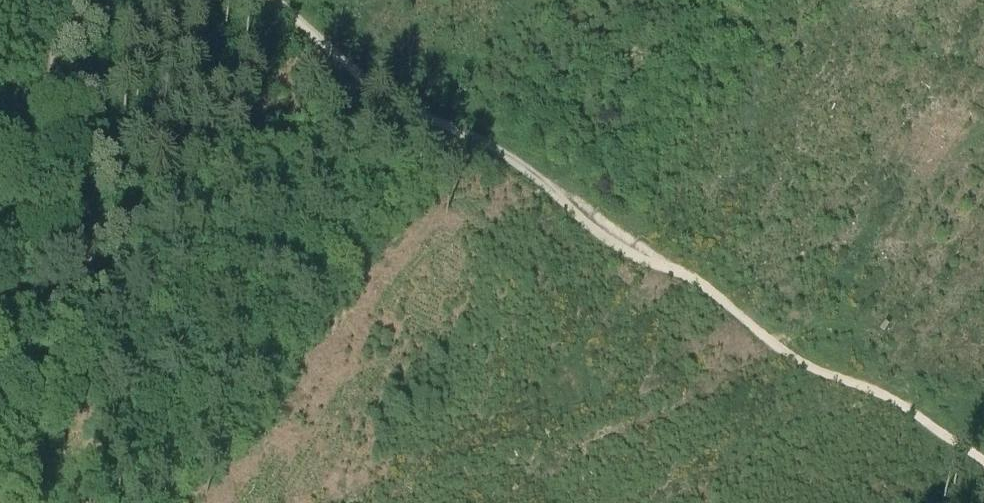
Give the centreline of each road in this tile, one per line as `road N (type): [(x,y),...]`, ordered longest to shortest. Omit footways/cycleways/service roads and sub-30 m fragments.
road 1 (track): [(65,0),(50,72),(92,216),(90,288),(47,334),(0,352)]

